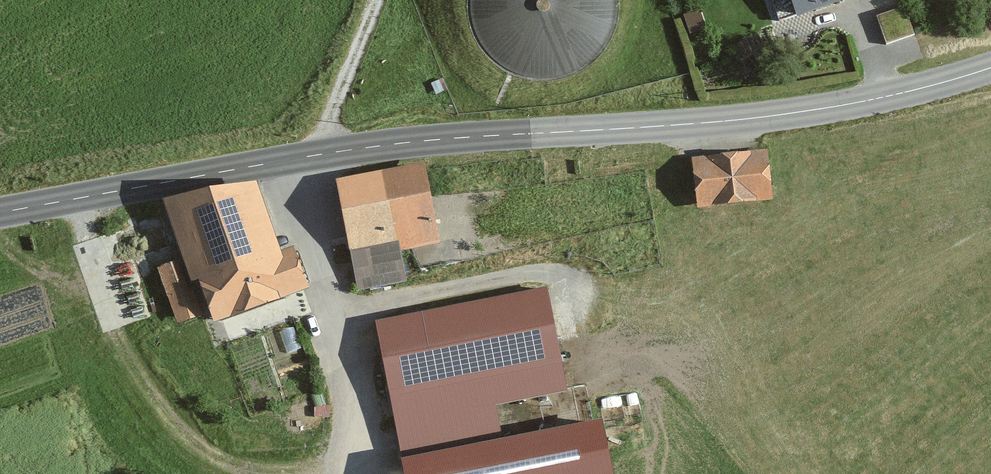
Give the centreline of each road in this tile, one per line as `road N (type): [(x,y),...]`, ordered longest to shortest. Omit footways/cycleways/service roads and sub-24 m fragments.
road 1 (tertiary): [(0,212),(326,153),(746,118),(990,67)]
road 2 (track): [(343,473),(268,469),(211,453),(161,409),(121,350),(74,198)]
road 3 (track): [(326,153),(331,118),(380,0)]

